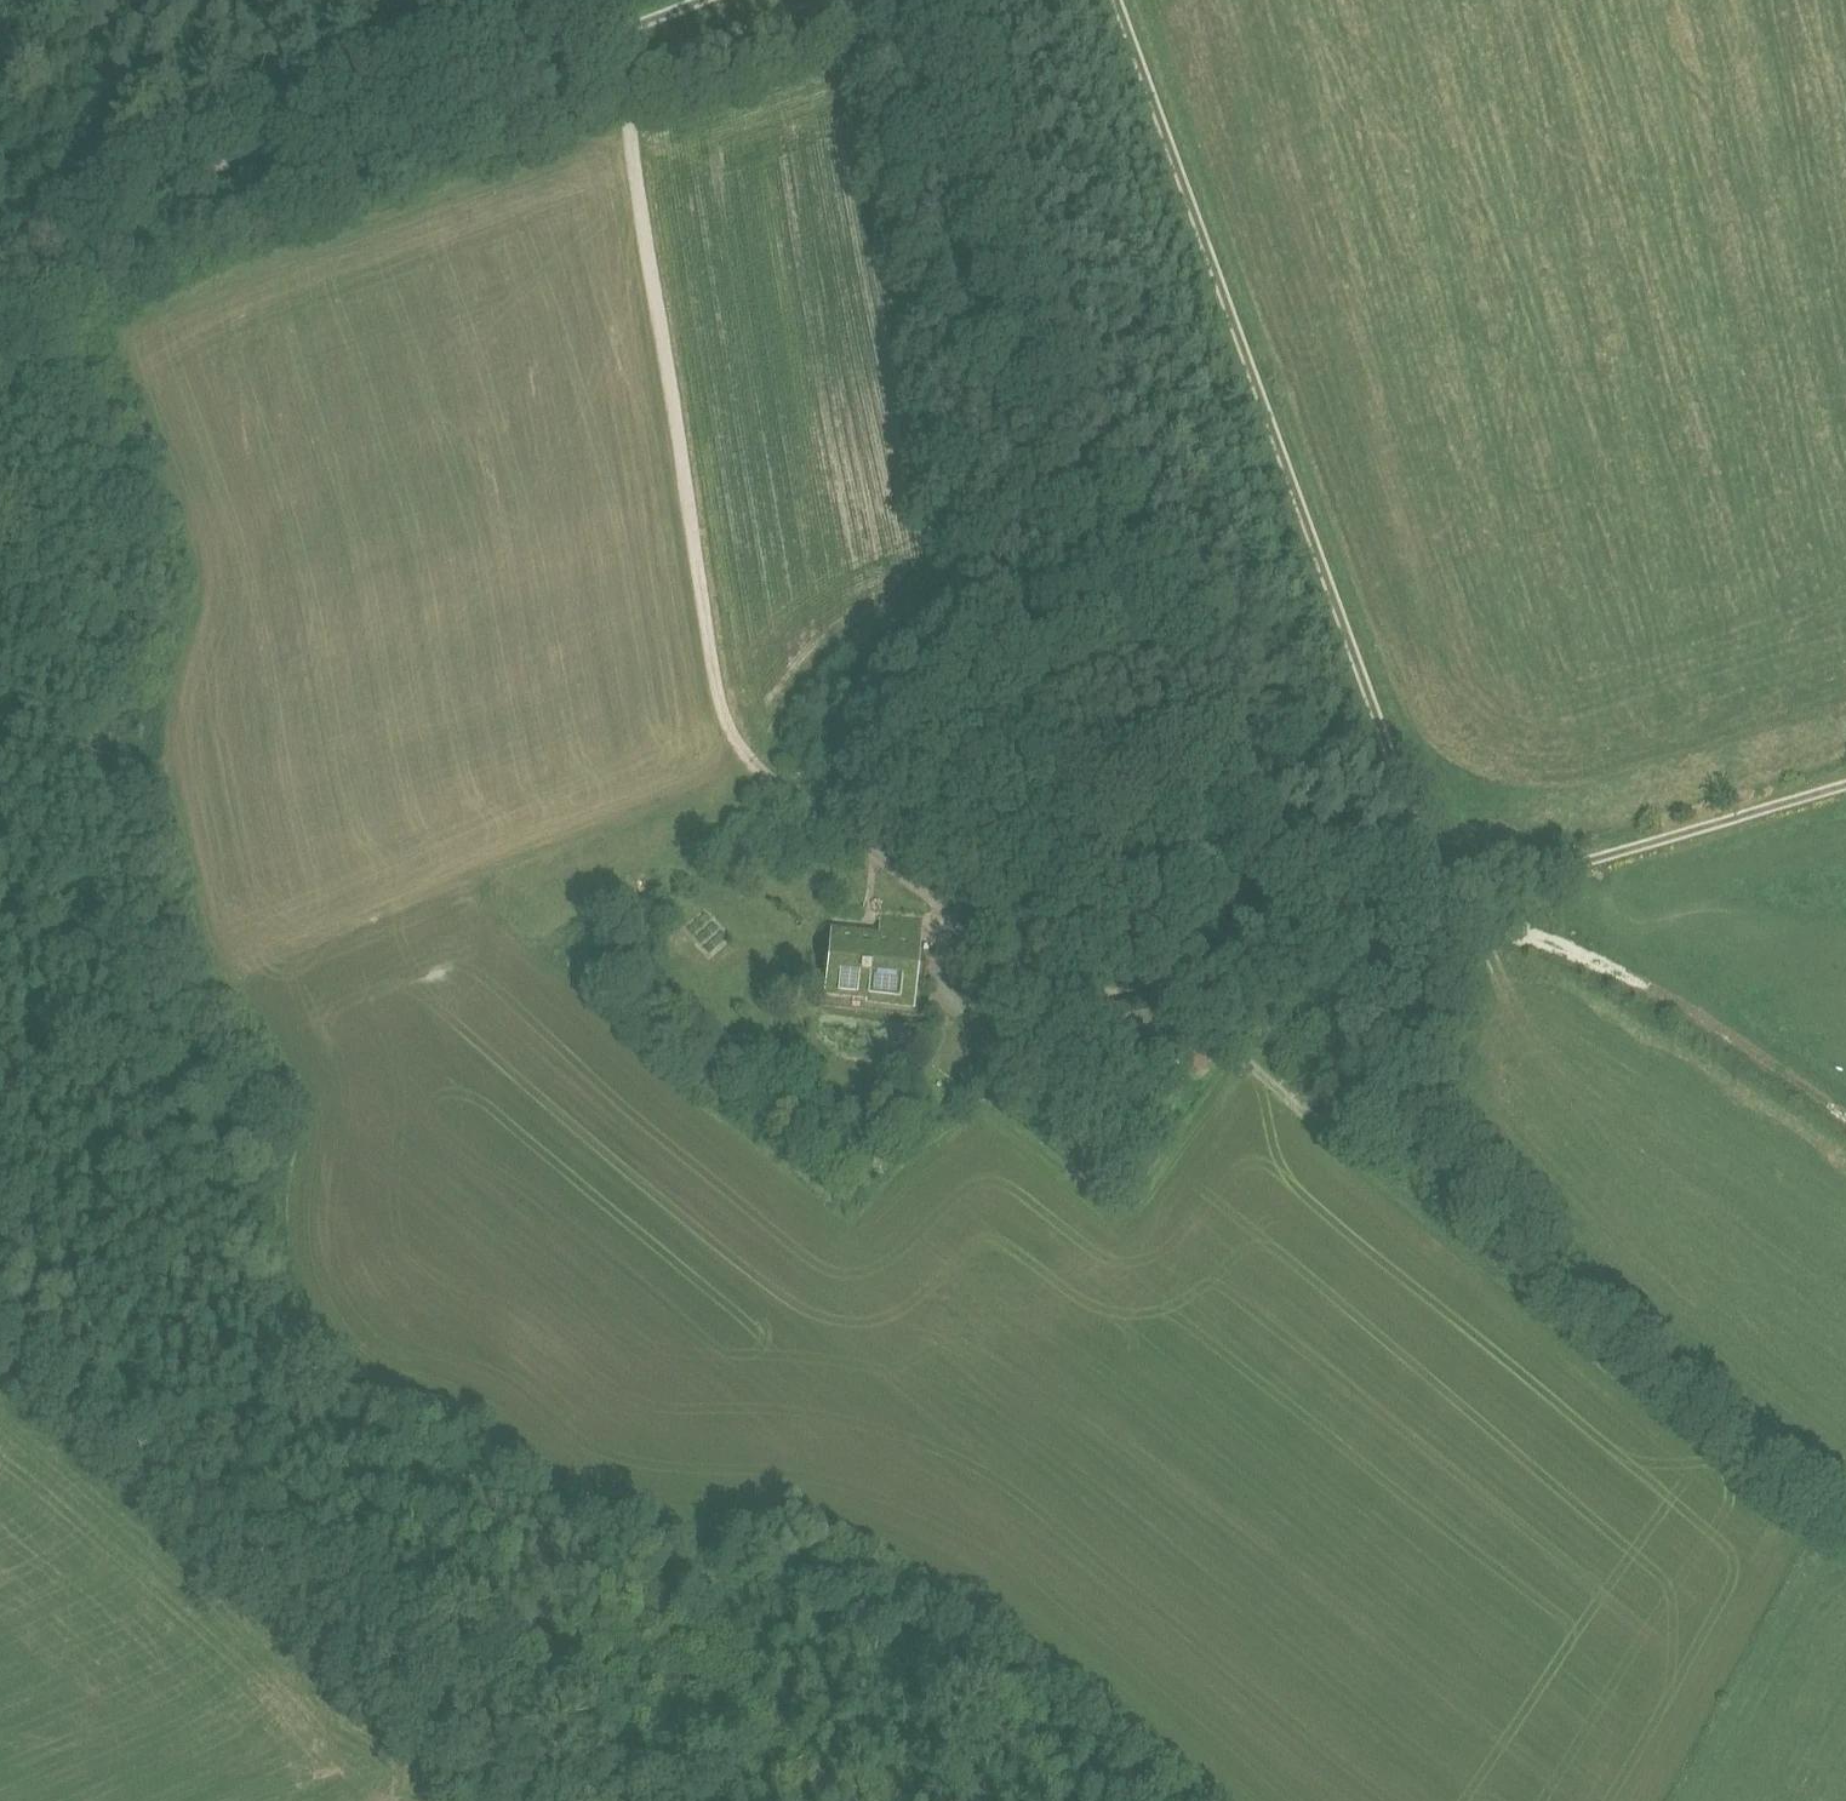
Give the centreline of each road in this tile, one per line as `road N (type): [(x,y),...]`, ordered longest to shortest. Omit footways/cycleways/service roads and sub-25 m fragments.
road 1 (unclassified): [(1451,898),(1115,0)]
road 2 (unclassified): [(701,0),(0,238)]
road 3 (track): [(1451,898),(1689,1009),(1845,1117)]
road 4 (unclassified): [(1451,898),(1845,785)]

